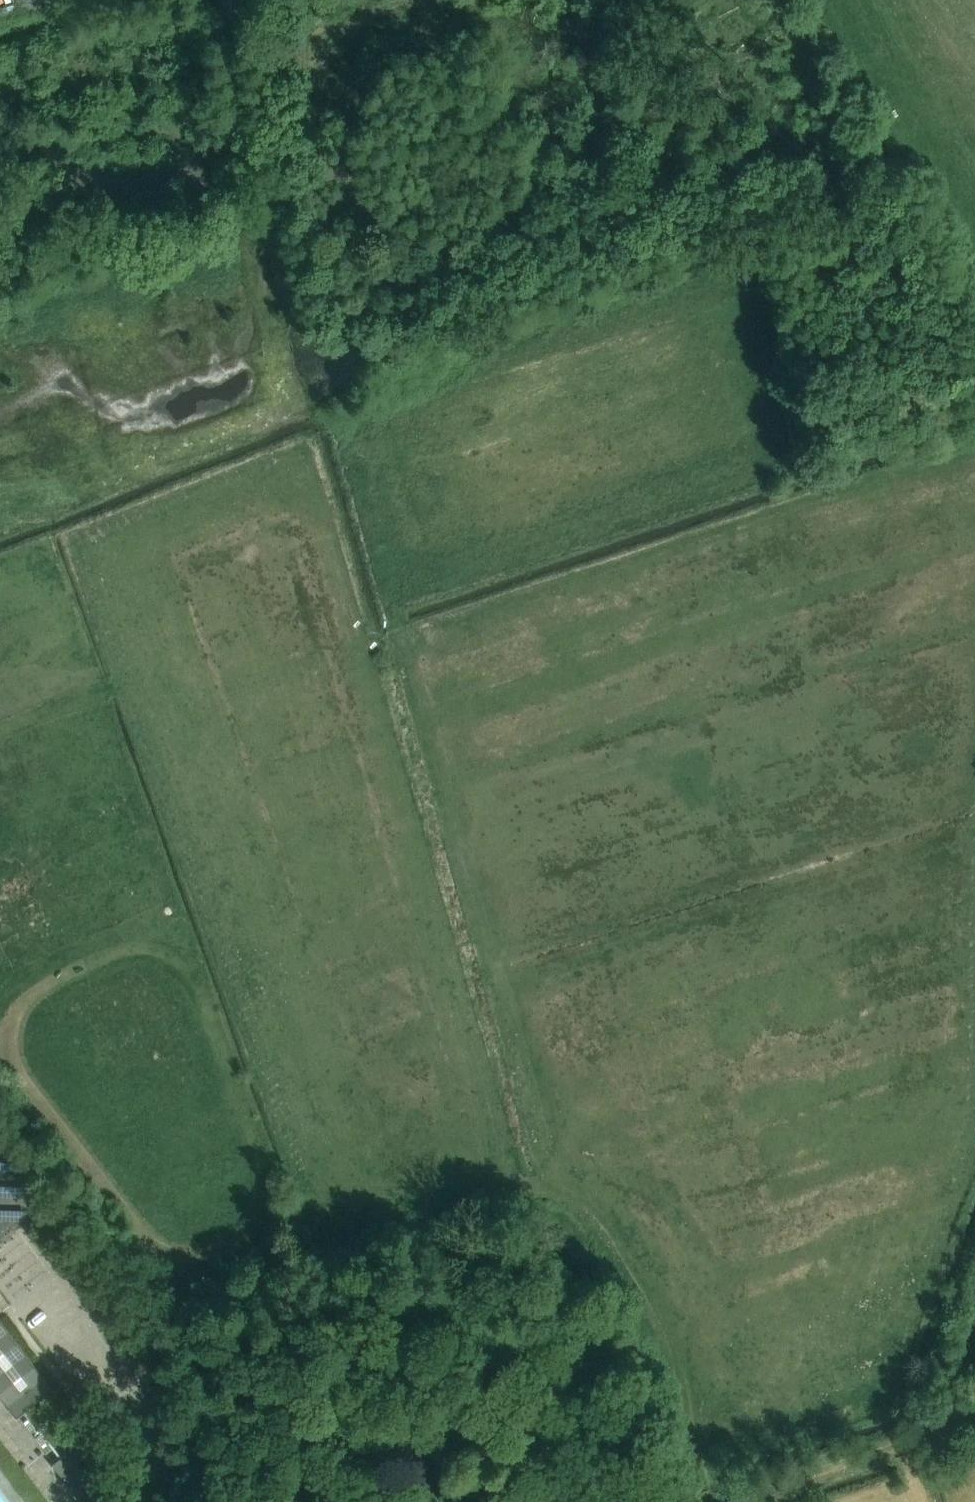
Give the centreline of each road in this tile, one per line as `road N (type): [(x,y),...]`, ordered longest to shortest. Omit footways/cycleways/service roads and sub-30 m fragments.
road 1 (track): [(733,1501),(974,1418)]
road 2 (residential): [(149,1501),(159,1452),(144,1408),(48,1287)]

